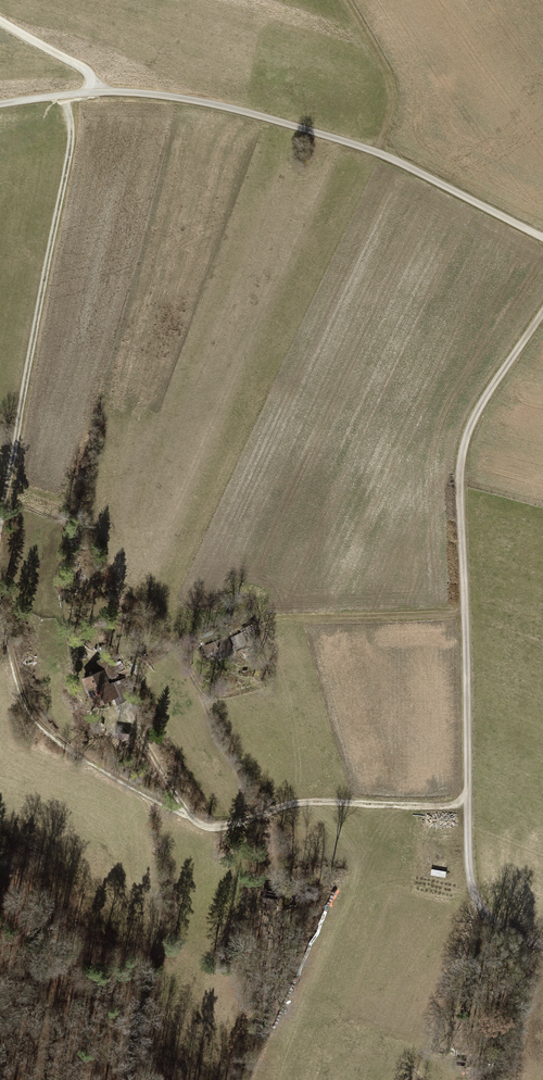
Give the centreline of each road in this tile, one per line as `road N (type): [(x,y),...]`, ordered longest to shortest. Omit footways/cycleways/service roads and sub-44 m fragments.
road 1 (track): [(542,950),(479,909),(471,868),(460,459),(542,314)]
road 2 (track): [(542,239),(378,156),(234,107),(99,92),(0,109)]
road 3 (track): [(61,99),(67,129),(0,548)]
road 4 (track): [(468,805),(302,802),(229,830),(200,826),(117,680)]
road 5 (track): [(0,599),(32,718),(200,826)]
road 6 (track): [(378,156),(393,118),(393,79),(347,0)]
road 7 (track): [(99,92),(88,75),(0,21)]

